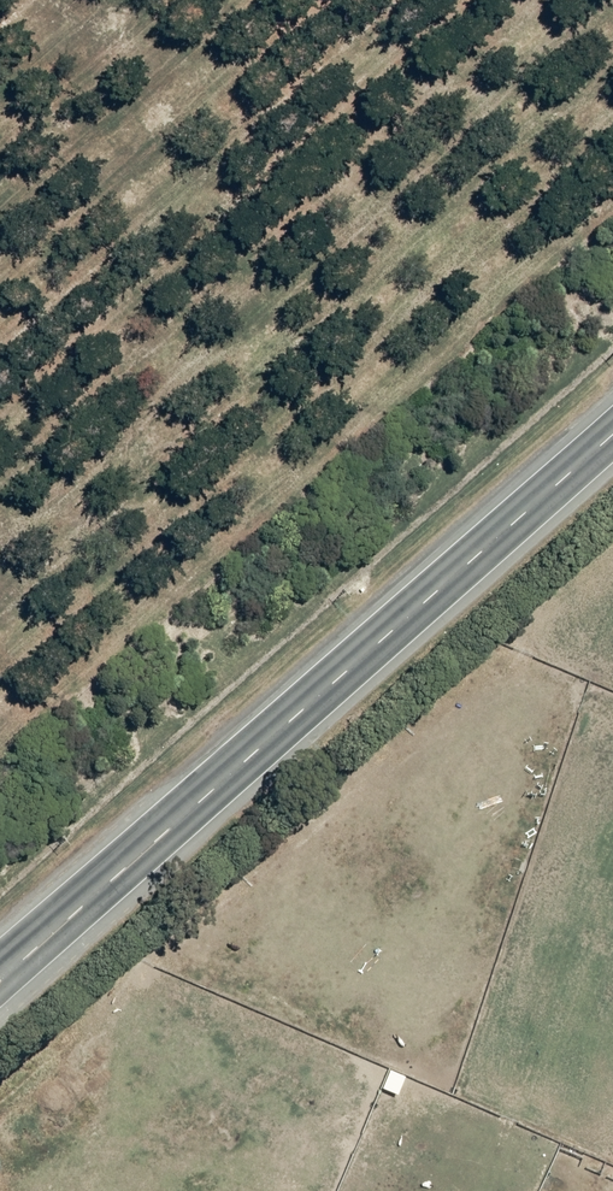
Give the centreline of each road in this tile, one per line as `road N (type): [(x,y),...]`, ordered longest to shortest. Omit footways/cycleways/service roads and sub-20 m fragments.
road 1 (trunk): [(0,983),(612,436)]
road 2 (trunk): [(612,286),(0,832)]

